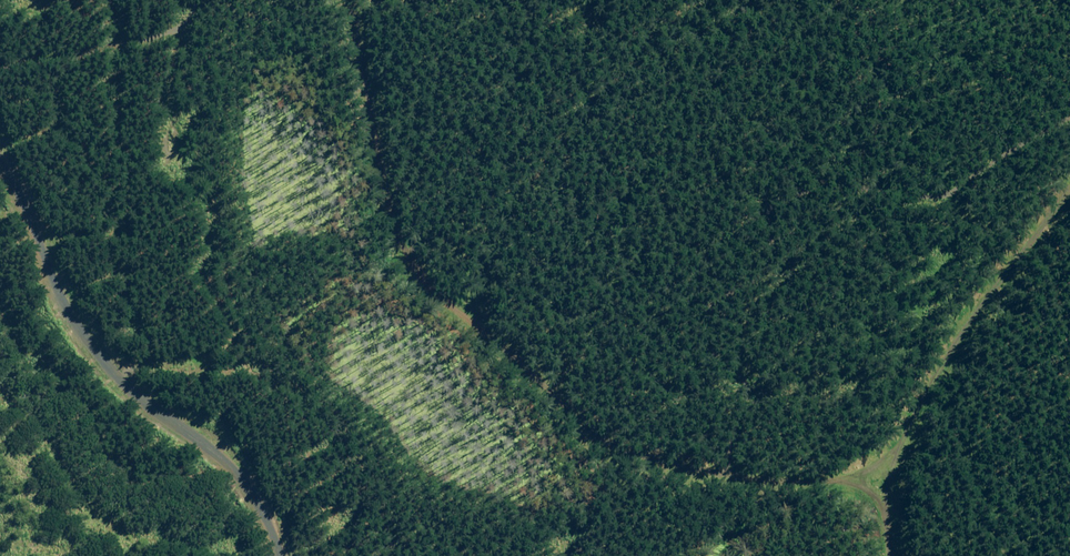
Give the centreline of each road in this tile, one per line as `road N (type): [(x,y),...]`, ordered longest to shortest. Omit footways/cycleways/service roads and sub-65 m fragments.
road 1 (unclassified): [(840,484),(683,486),(584,430),(396,220),(357,0)]
road 2 (unclassified): [(284,555),(223,467),(93,344),(0,151)]
road 3 (unclassified): [(840,484),(1069,220)]

